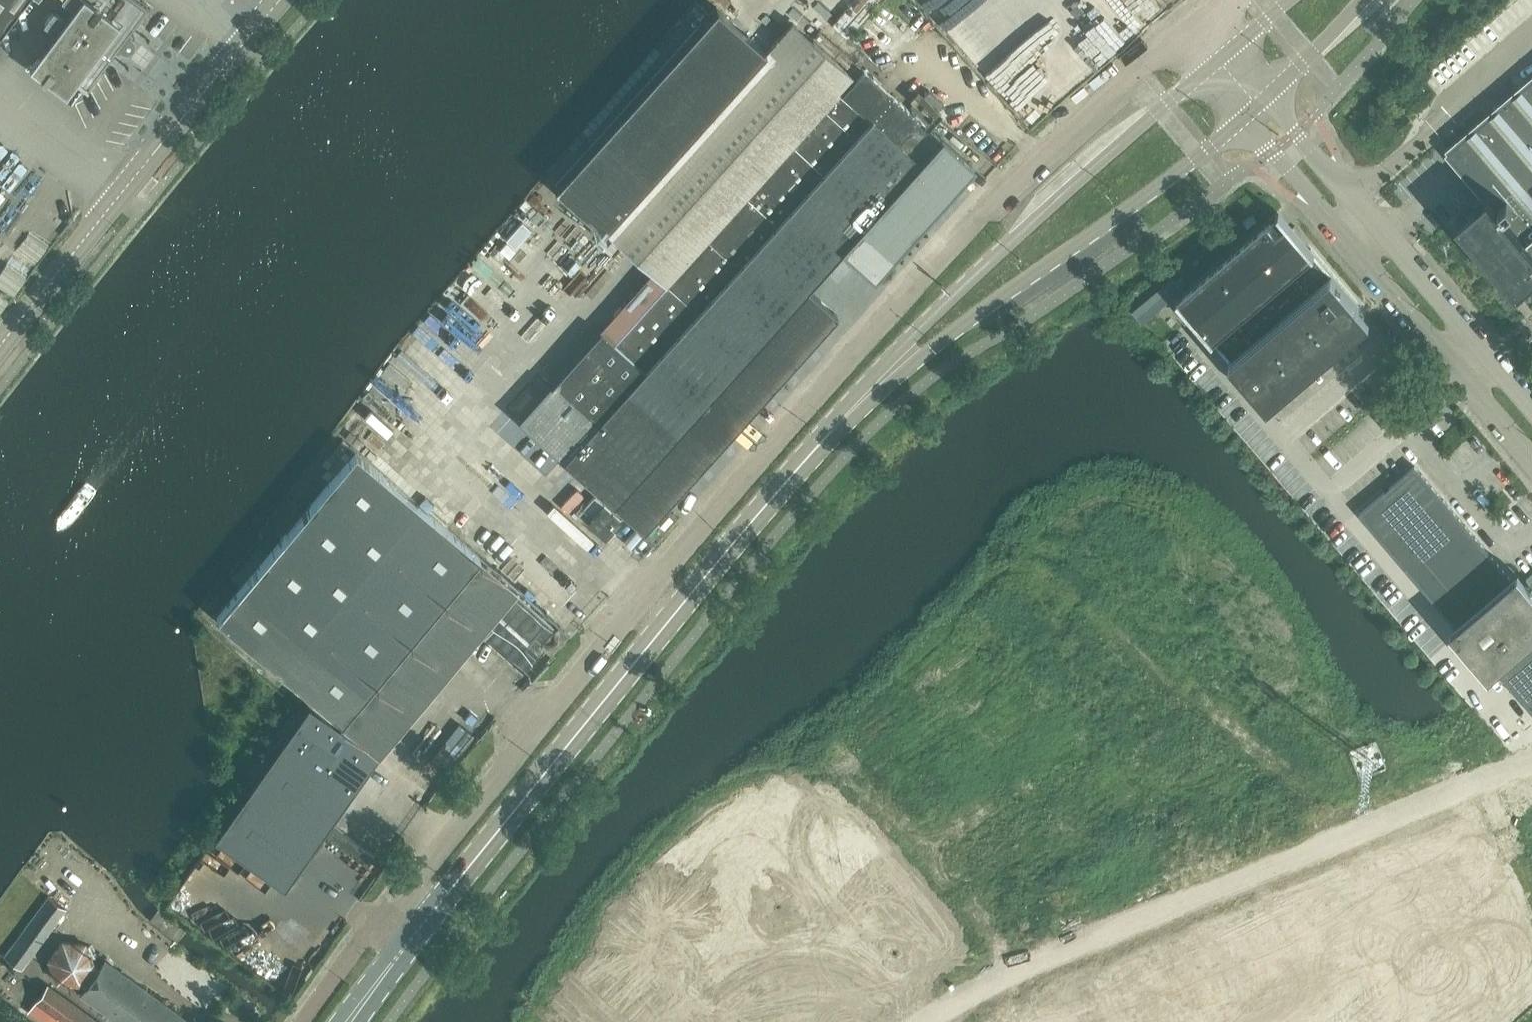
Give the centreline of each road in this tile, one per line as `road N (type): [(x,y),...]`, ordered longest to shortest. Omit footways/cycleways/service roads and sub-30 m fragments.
road 1 (unclassified): [(392,906),(741,481),(903,299),(1013,184),(1193,26)]
road 2 (primary): [(422,926),(679,607),(849,412)]
road 3 (unclassified): [(921,1021),(1048,953),(1531,763)]
road 4 (primary): [(1217,63),(912,336),(849,412)]
road 5 (primary): [(849,412),(1255,109)]
road 6 (tertiary): [(0,351),(285,0)]
road 7 (unclassified): [(1531,432),(1255,109)]
road 8 (primary): [(1255,109),(1363,0)]
road 9 (unclassified): [(302,1021),(392,906)]

